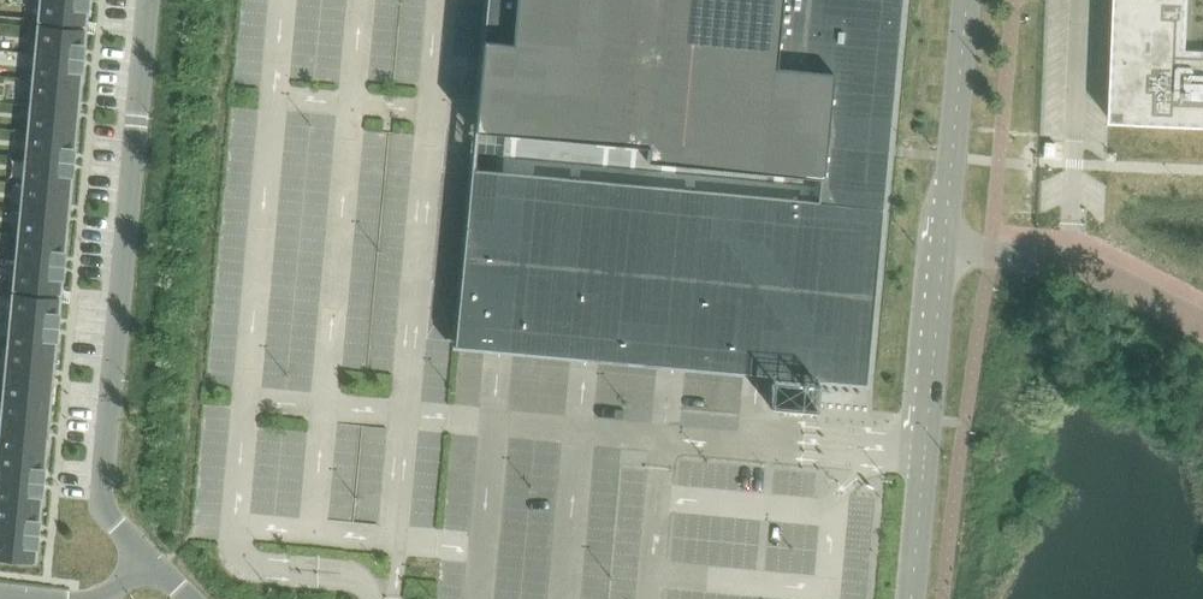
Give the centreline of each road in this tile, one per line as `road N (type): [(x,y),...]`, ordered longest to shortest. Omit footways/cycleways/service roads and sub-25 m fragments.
road 1 (unclassified): [(966,0),(912,598)]
road 2 (residential): [(147,556),(116,527),(103,475),(148,0)]

